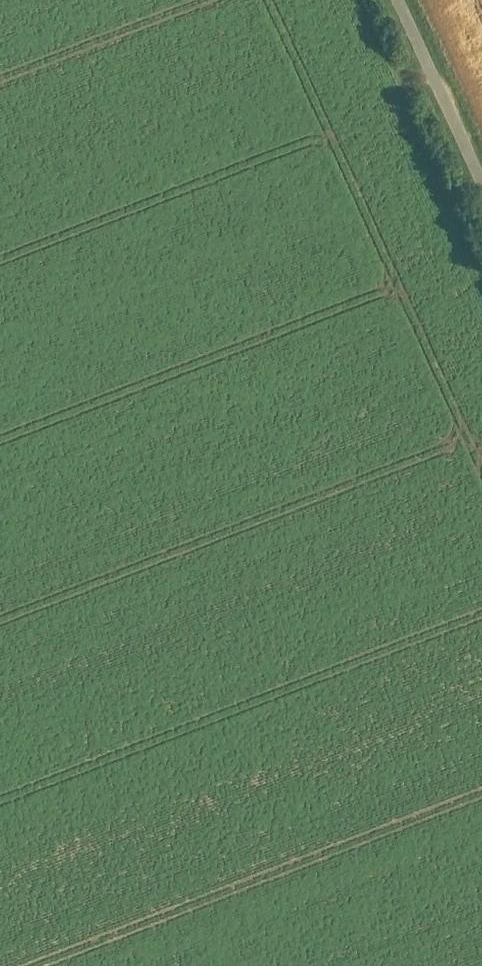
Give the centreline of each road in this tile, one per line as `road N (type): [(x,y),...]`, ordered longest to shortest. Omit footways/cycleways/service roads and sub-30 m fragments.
road 1 (unclassified): [(387,0),(481,209)]

